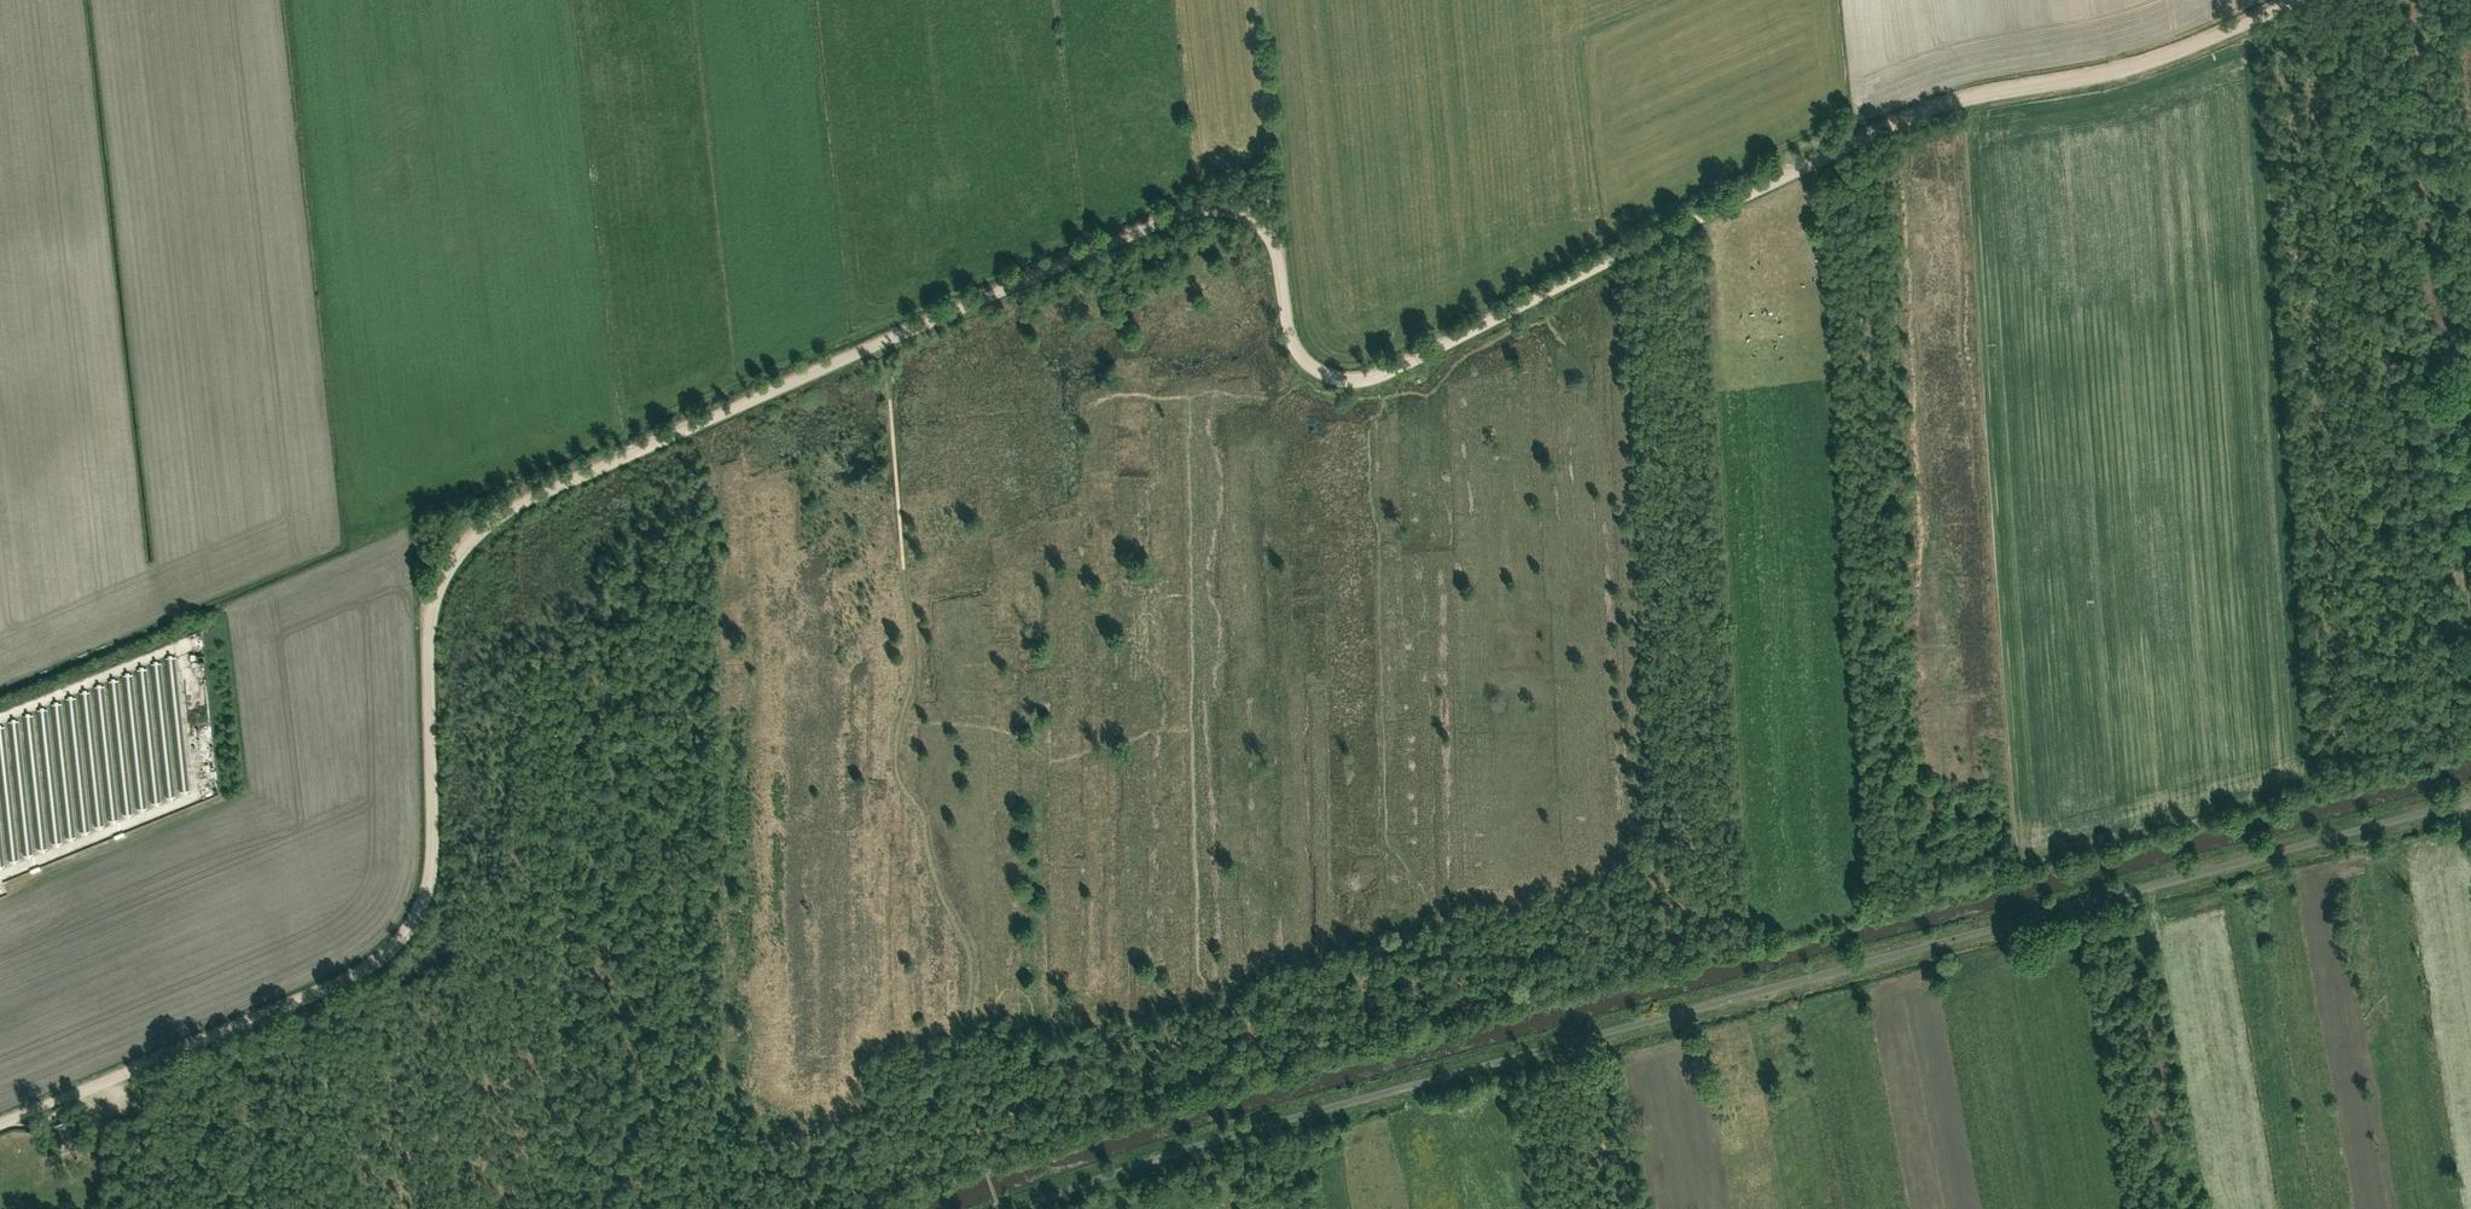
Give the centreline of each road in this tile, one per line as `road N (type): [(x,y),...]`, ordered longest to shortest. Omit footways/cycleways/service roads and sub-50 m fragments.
road 1 (track): [(2288,0),(2151,56),(1898,115),(1378,372),(1338,376),(1305,357),(1294,345),(1268,230),(1237,201),(1213,198),(884,340)]
road 2 (track): [(1017,1208),(1178,1151),(2470,799)]
road 3 (track): [(884,340),(481,523),(437,585),(428,630),(430,861),(394,939),(353,971),(0,1123)]

